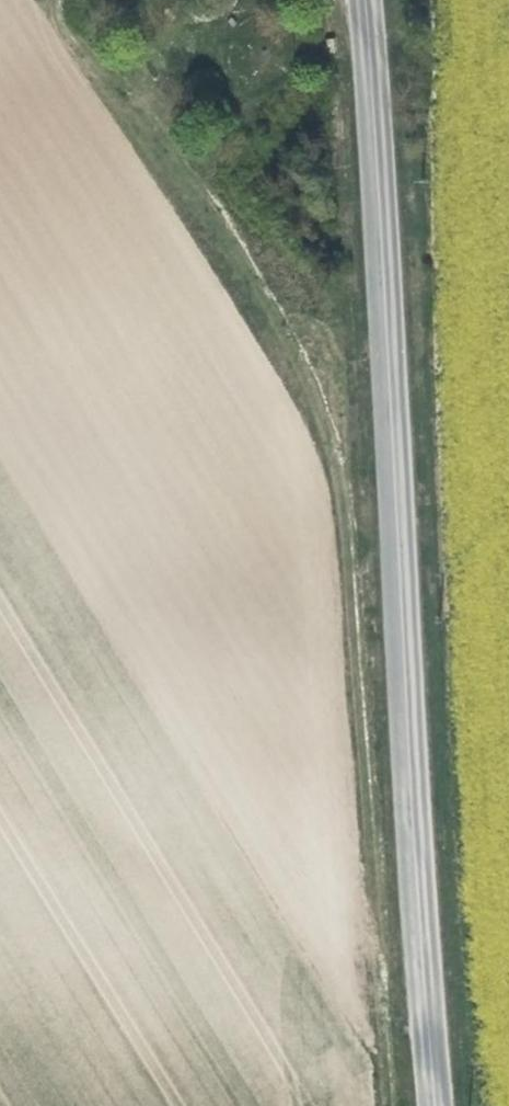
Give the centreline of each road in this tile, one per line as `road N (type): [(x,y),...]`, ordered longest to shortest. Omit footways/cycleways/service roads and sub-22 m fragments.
road 1 (track): [(57,0),(55,12),(87,64),(222,209),(319,350),(345,502),(364,965),(381,1105)]
road 2 (tertiary): [(437,1105),(355,0)]

